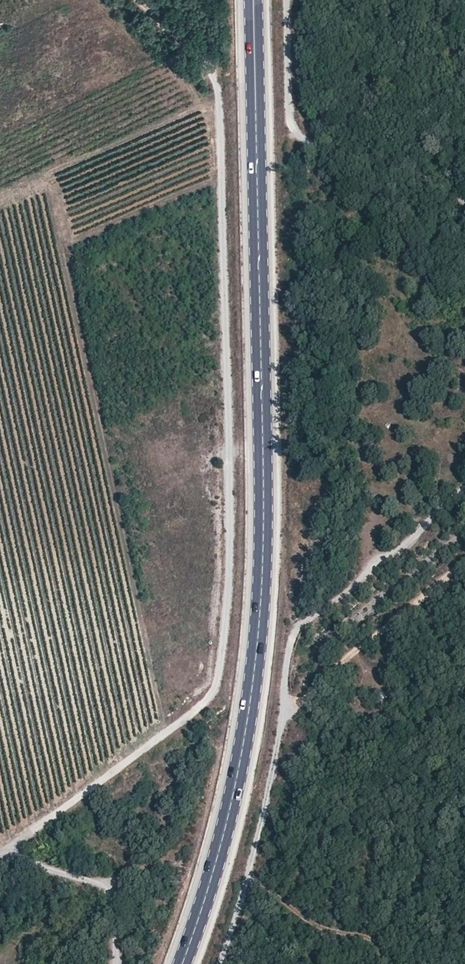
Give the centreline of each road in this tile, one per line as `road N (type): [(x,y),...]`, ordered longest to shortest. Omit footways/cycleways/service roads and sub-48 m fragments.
road 1 (track): [(140,0),(198,51),(219,89),(234,563),(223,681),(201,712),(8,849),(107,883),(119,922),(118,963)]
road 2 (primary): [(182,963),(242,752),(261,609),(255,0)]
road 3 (track): [(219,963),(287,715),(464,566)]
road 4 (track): [(287,0),(290,119),(306,144),(413,179),(464,208)]
road 5 (track): [(464,489),(293,634),(287,715)]

